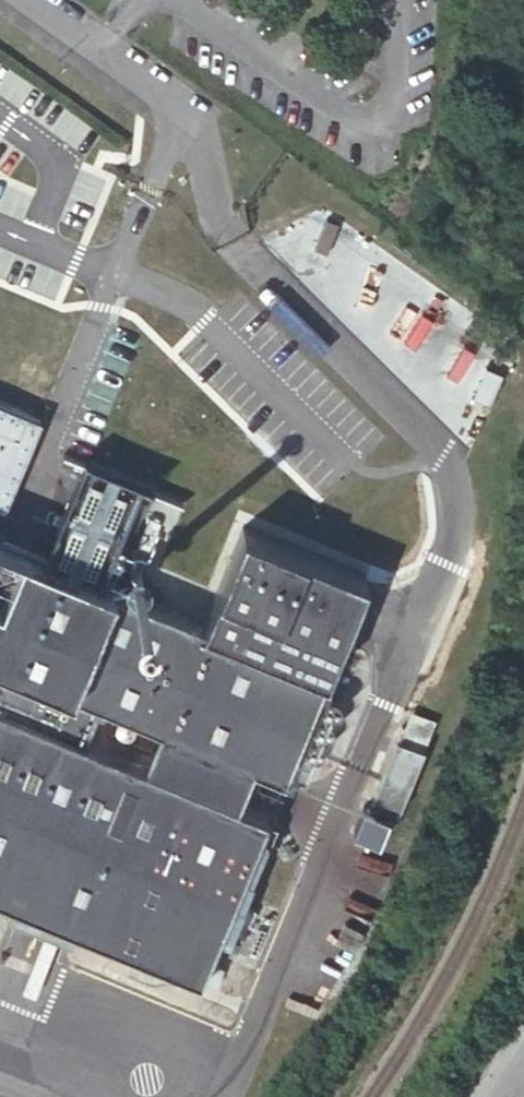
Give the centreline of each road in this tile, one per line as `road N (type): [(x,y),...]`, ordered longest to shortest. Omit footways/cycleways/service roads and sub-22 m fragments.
road 1 (unclassified): [(14,0),(199,136),(213,208),(231,245)]

